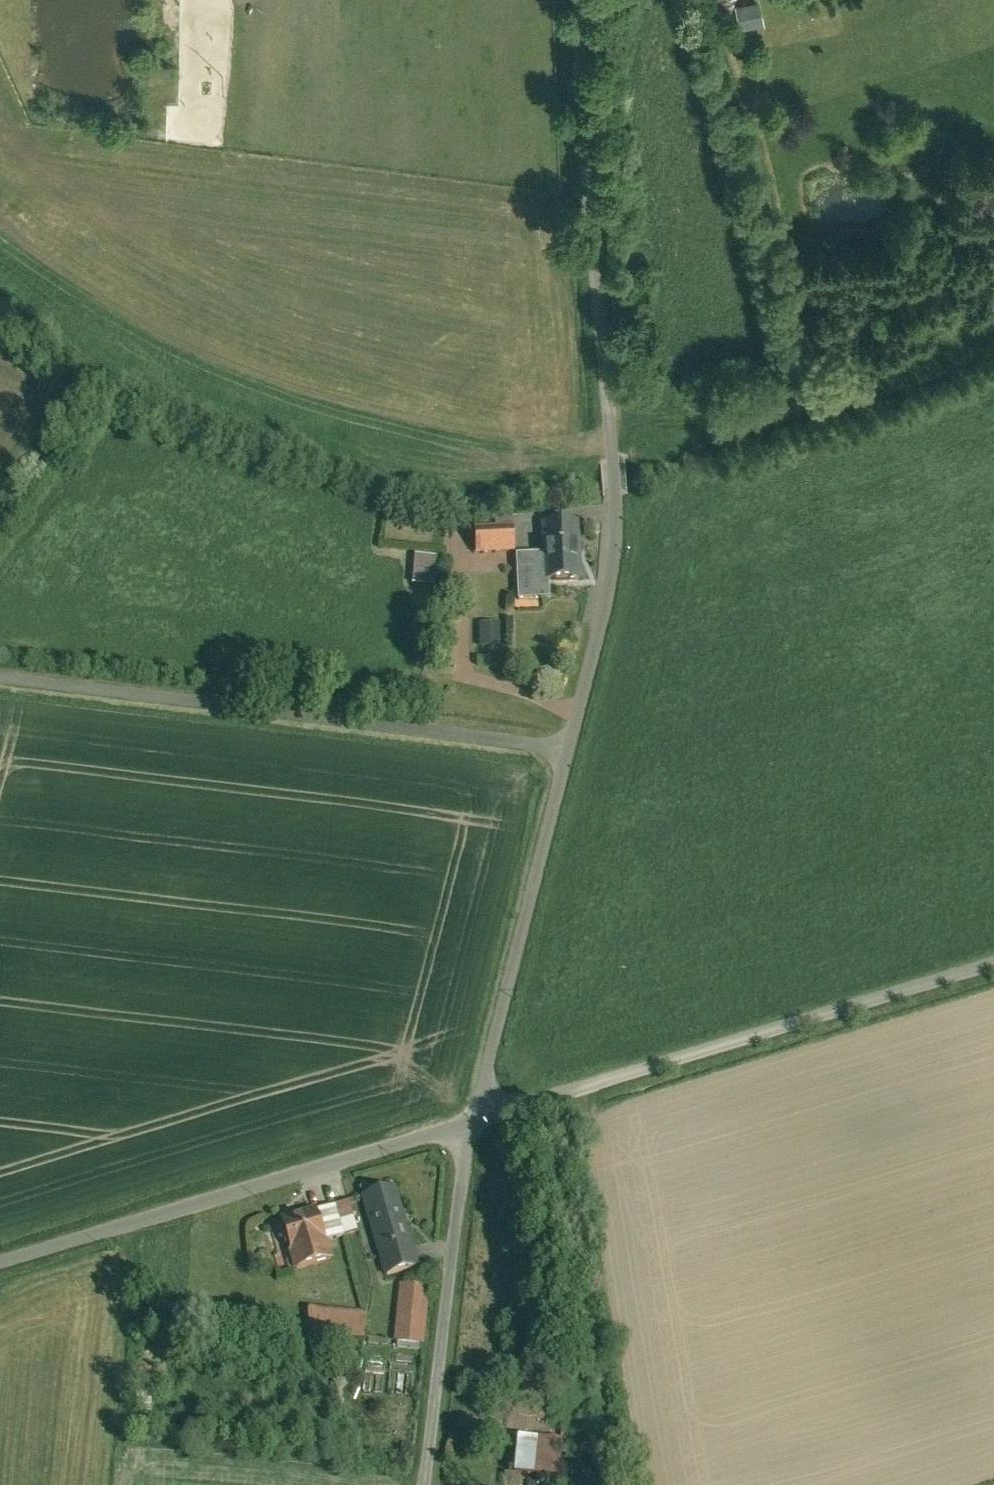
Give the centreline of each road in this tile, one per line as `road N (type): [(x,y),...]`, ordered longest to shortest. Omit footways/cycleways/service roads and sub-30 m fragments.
road 1 (residential): [(471,1123),(614,587),(623,507),(587,83),(588,0)]
road 2 (unclassified): [(471,1123),(993,968)]
road 3 (unclassified): [(0,1265),(471,1123)]
road 4 (residential): [(424,1484),(453,1214),(471,1123)]

